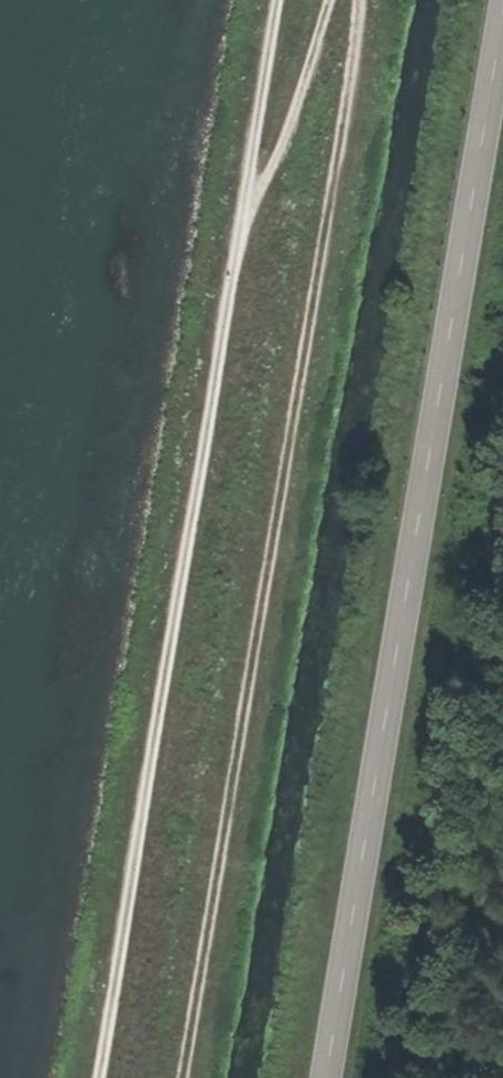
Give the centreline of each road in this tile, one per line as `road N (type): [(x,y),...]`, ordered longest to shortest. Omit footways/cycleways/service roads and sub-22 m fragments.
road 1 (track): [(360,0),(182,1077)]
road 2 (tertiary): [(502,16),(330,1077)]
road 3 (track): [(243,212),(96,1077)]
road 4 (track): [(336,0),(281,142),(243,212)]
road 5 (track): [(277,0),(243,212)]

